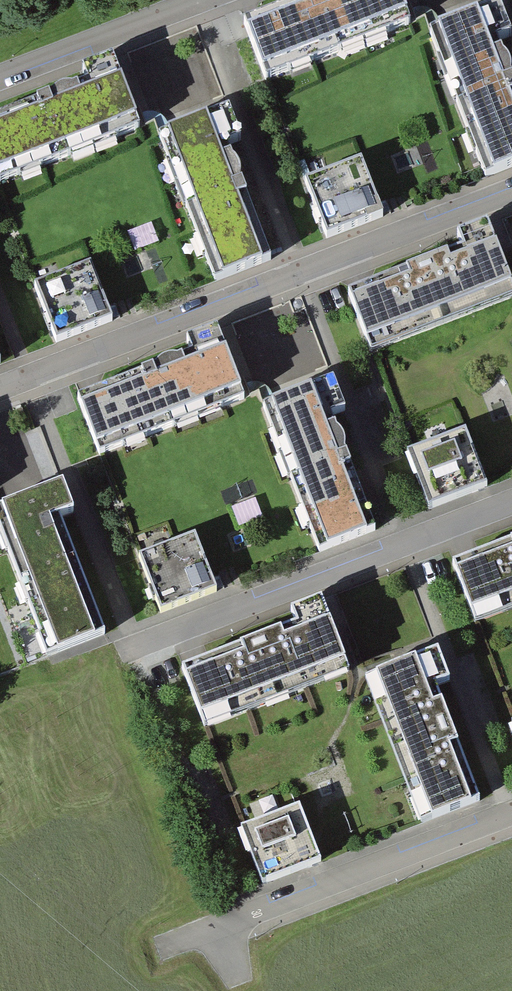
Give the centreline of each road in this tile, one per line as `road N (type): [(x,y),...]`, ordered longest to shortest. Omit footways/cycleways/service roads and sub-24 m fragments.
road 1 (residential): [(511,192),(0,389)]
road 2 (residential): [(511,502),(133,648)]
road 3 (residential): [(218,927),(511,814)]
road 4 (residential): [(203,0),(0,78)]

